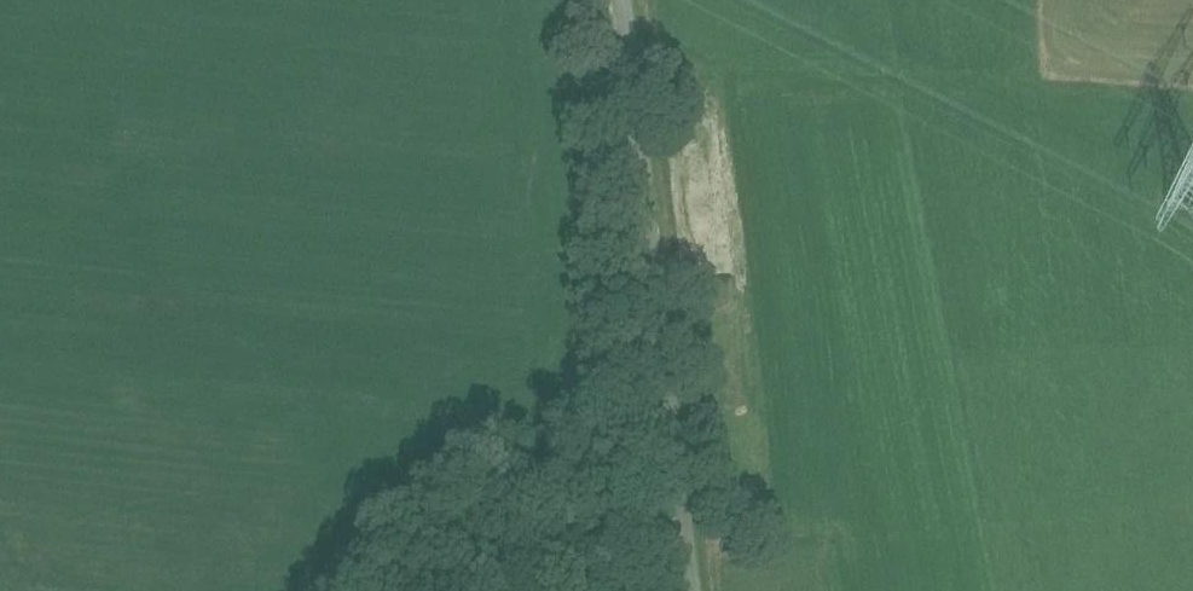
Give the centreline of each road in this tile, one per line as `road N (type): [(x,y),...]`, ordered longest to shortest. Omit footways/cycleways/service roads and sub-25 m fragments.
road 1 (unclassified): [(689,590),(622,0)]

